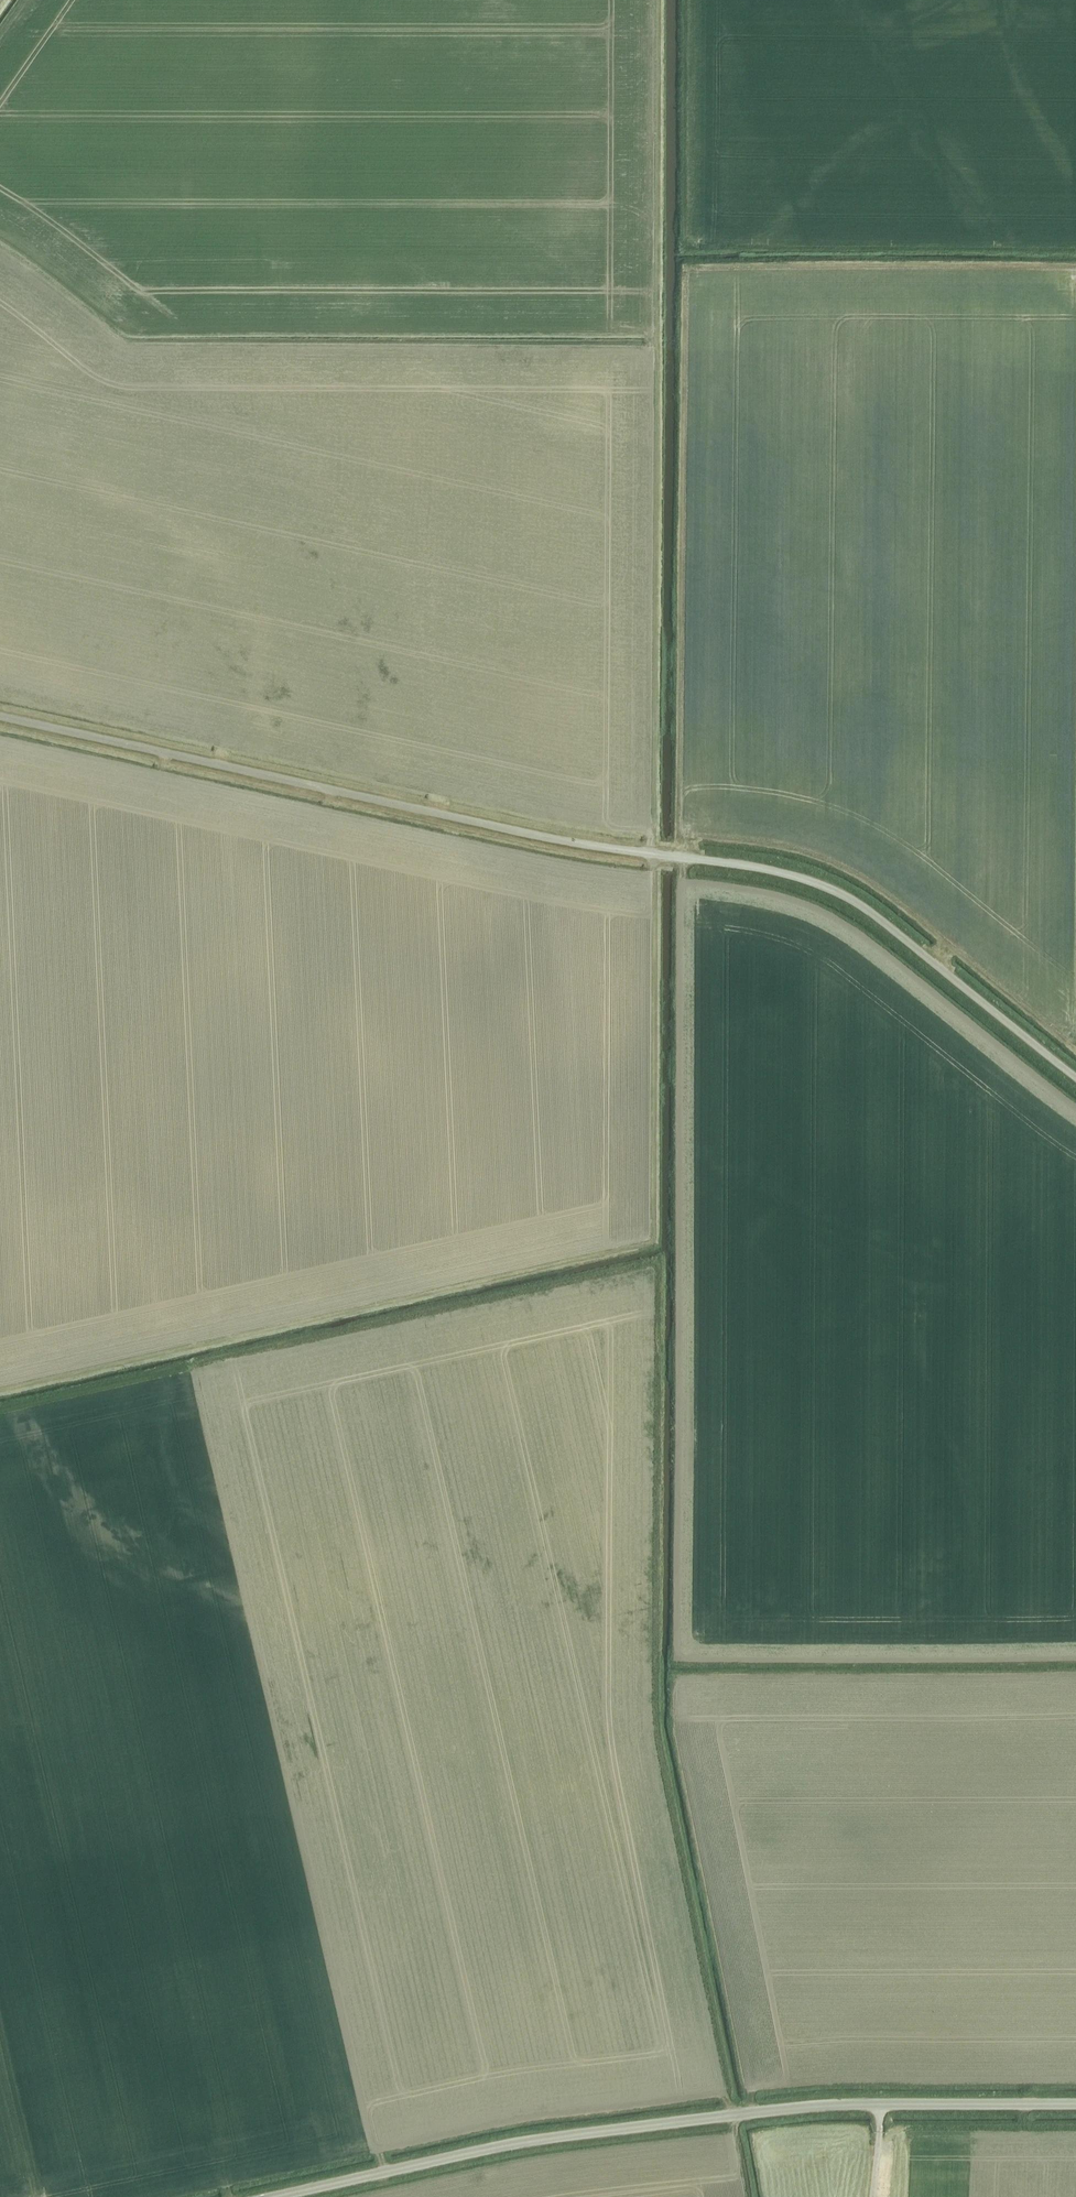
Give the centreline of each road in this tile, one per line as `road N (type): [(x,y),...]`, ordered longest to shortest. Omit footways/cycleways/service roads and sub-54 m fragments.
road 1 (unclassified): [(0,718),(558,840),(804,879),(866,910),(1075,1078)]
road 2 (unclassified): [(272,2196),(485,2151),(712,2116),(1075,2103)]

